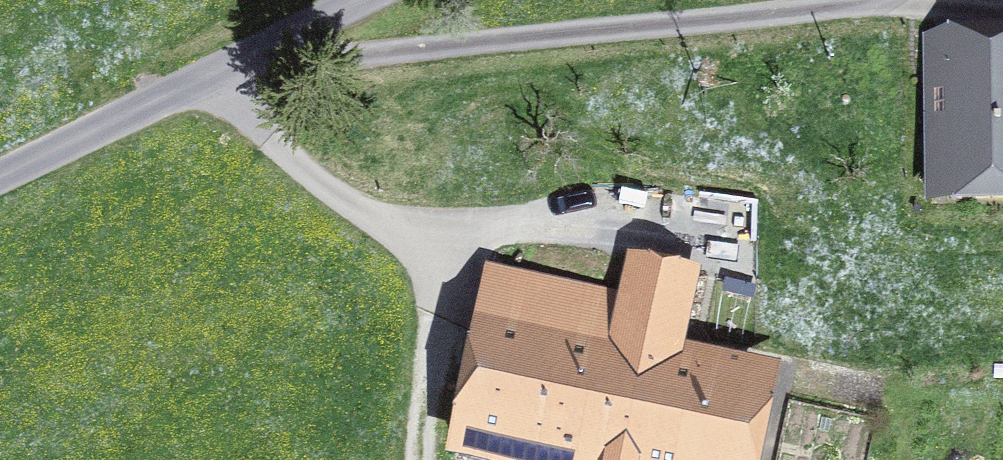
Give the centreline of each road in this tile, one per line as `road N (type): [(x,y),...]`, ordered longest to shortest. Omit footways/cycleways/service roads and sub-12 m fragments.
road 1 (track): [(298,27),(326,42),(407,46),(849,0)]
road 2 (track): [(216,67),(289,157),(341,195),(383,211),(675,232)]
road 3 (unclassified): [(354,0),(0,173)]
road 4 (track): [(438,219),(445,279),(422,459)]
road 5 (track): [(837,4),(1002,14)]

